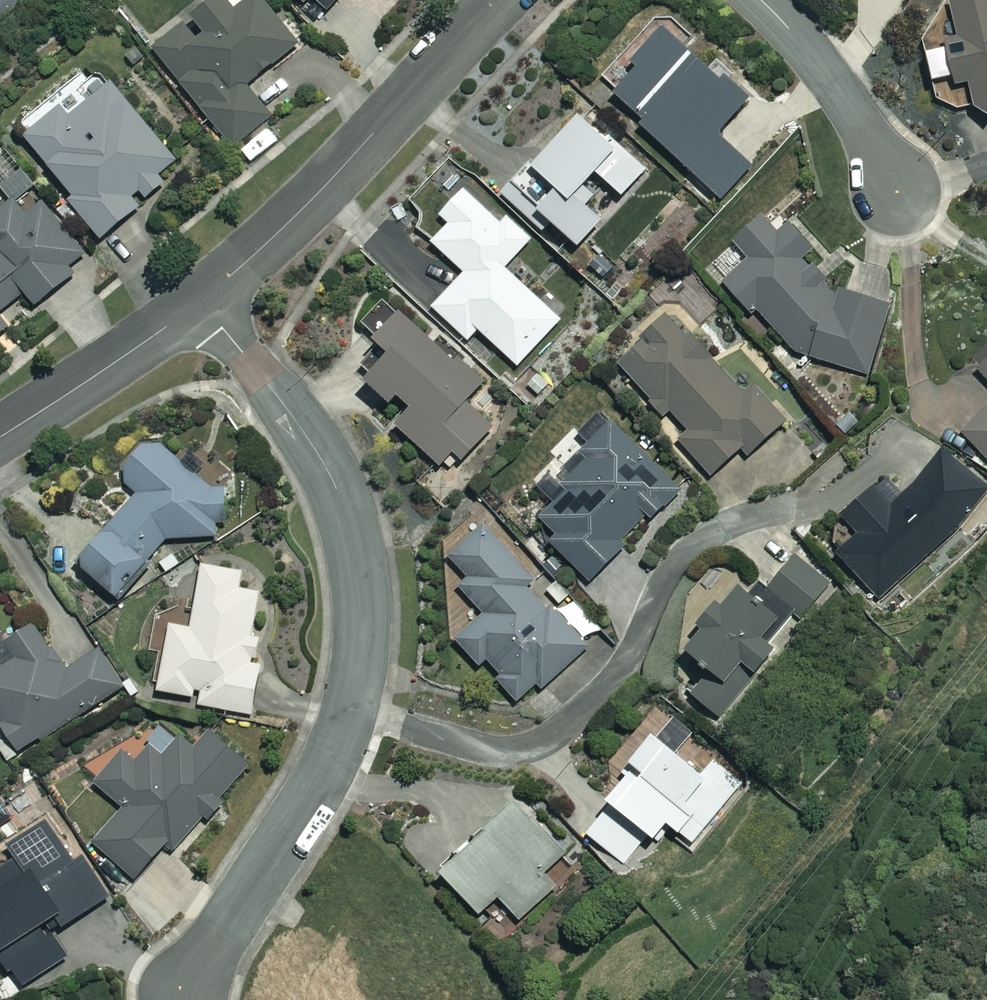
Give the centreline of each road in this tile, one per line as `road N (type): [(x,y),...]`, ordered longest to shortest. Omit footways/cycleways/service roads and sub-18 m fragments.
road 1 (residential): [(182,999),(319,769),(346,707),(360,634),(350,528),(333,479),(274,390),(200,302)]
road 2 (residential): [(497,0),(305,208),(200,302)]
road 3 (residential): [(200,302),(0,437)]
road 4 (residential): [(892,193),(852,107),(761,0)]

